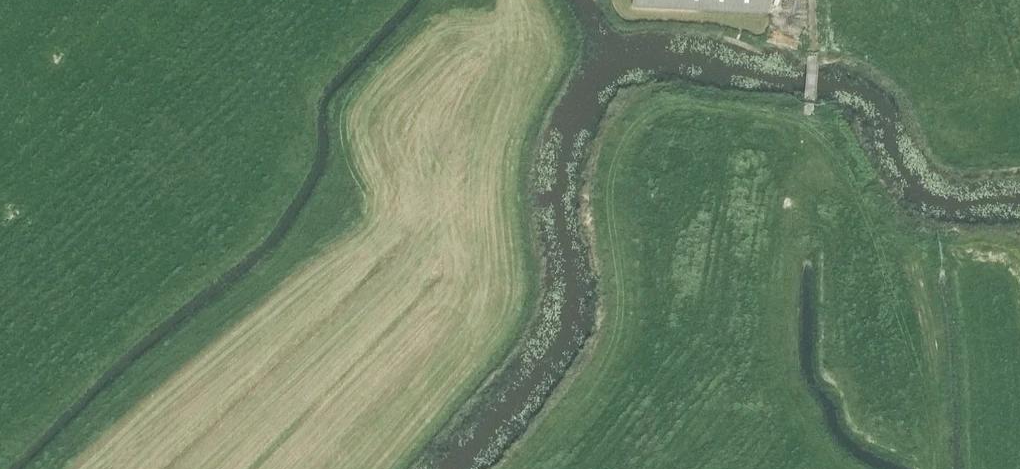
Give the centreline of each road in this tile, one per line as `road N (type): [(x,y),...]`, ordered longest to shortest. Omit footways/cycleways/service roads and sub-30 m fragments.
road 1 (track): [(935,468),(916,268),(810,132),(810,0)]

